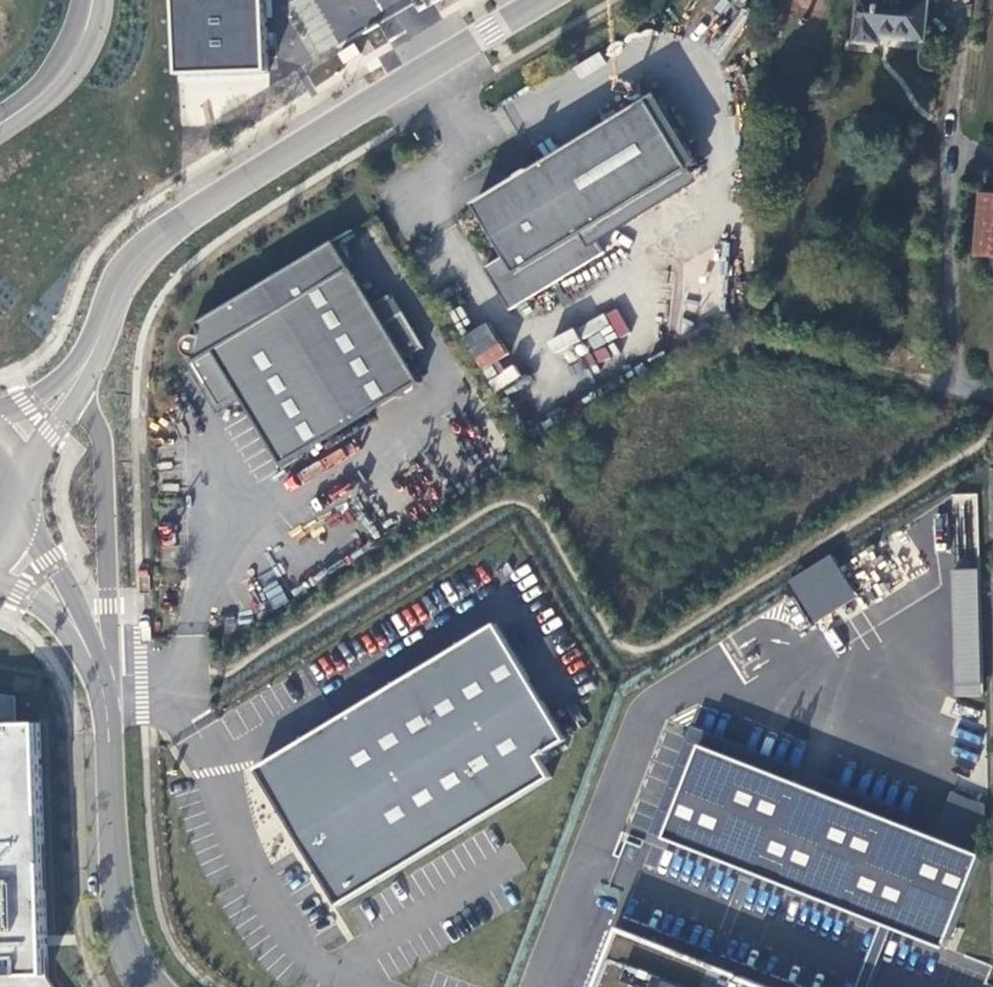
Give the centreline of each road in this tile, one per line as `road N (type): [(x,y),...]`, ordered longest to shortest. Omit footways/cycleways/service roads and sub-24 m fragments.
road 1 (tertiary): [(547,0),(176,228),(118,287),(70,379)]
road 2 (tertiary): [(100,680),(113,904),(152,986)]
road 3 (tertiary): [(100,680),(109,642),(106,440),(70,379)]
road 4 (unclassified): [(959,385),(953,144)]
road 5 (unclassified): [(959,385),(771,346)]
road 6 (tertiary): [(85,644),(20,507)]
road 7 (unclassified): [(86,0),(69,53),(0,114)]
road 8 (unclassified): [(953,144),(964,16)]

